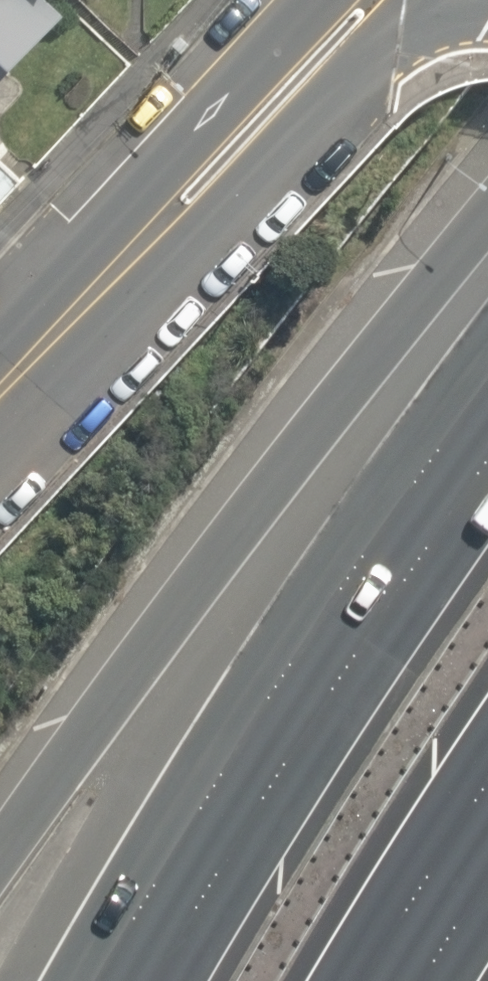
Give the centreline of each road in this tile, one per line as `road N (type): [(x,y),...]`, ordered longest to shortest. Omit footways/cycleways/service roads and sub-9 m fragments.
road 1 (motorway): [(0,864),(244,498),(487,209)]
road 2 (motorway): [(157,980),(385,599),(487,456)]
road 3 (secondary): [(428,0),(213,231),(82,313)]
road 4 (secondary): [(82,313),(116,239),(158,180),(320,0)]
road 5 (motorway): [(487,795),(368,980)]

